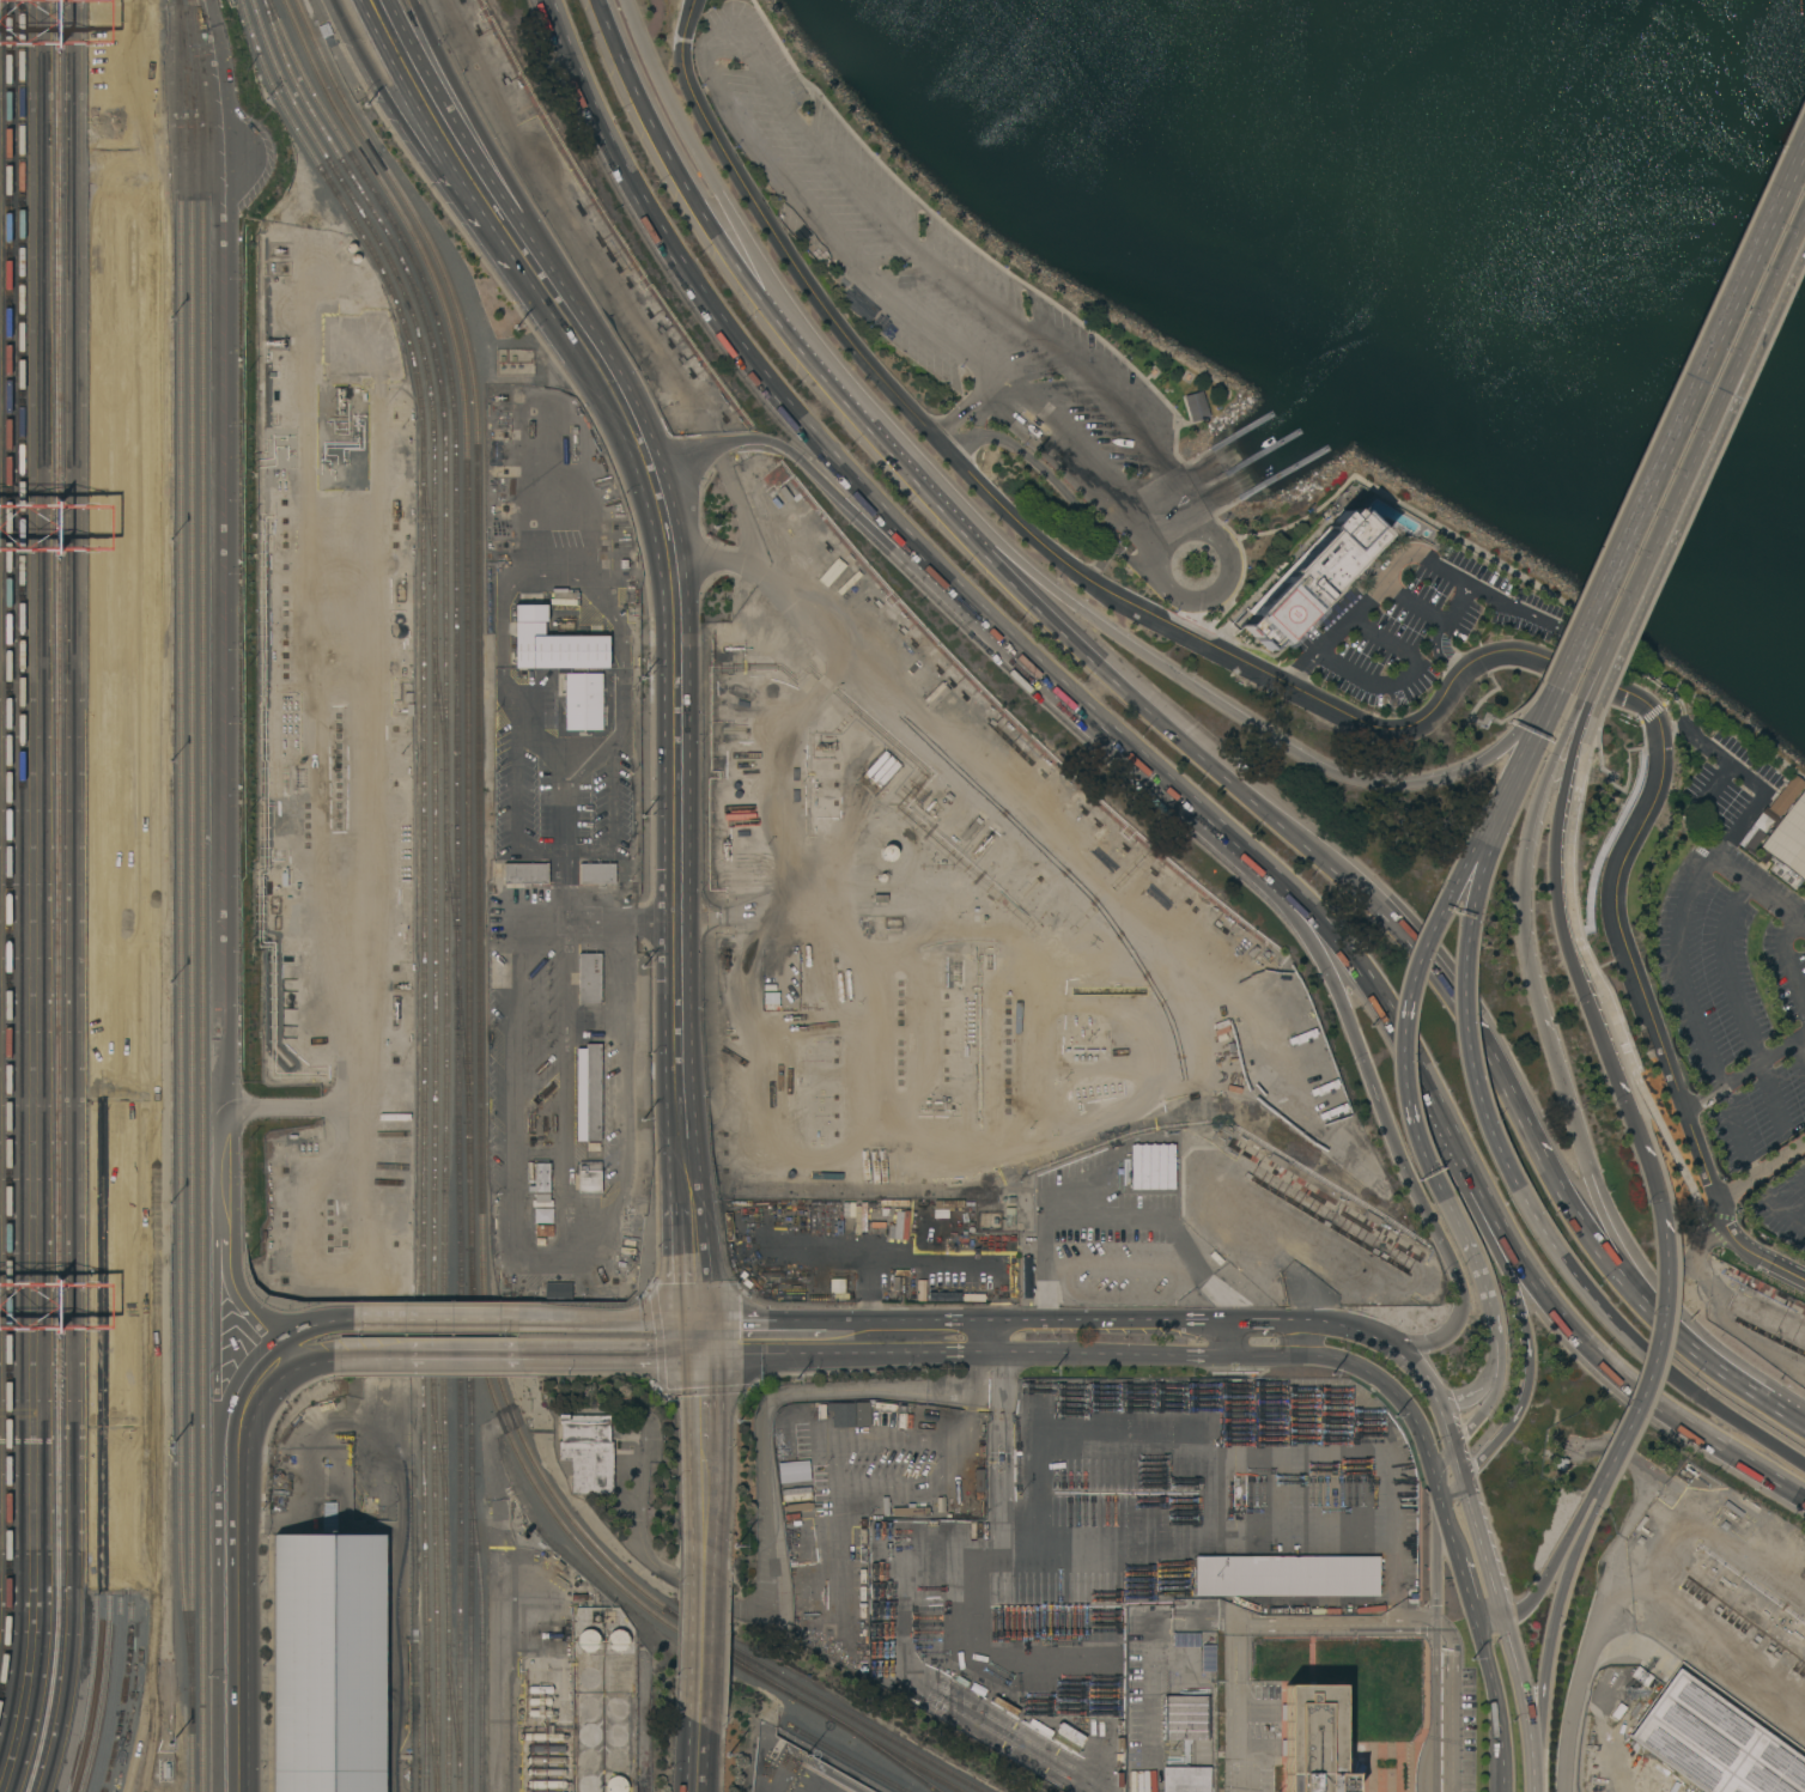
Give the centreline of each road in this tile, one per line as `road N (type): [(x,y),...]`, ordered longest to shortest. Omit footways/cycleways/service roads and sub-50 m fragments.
road 1 (residential): [(1804,1277),(1754,1251),(1721,1216),(1613,917),(1617,871),(1661,769),(1657,719),(1645,700),(1538,654),(1494,652),(1465,668),(1414,727),(1373,729),(1153,620),(1090,581)]
road 2 (residential): [(230,200),(227,1265),(236,1301),(280,1357)]
road 3 (tertiary): [(652,468),(674,558),(680,1095),(691,1202)]
road 4 (motorway): [(1554,699),(1457,772),(1400,785),(1336,774),(930,500)]
road 5 (motorway): [(547,0),(626,174),(671,249),(753,363),(960,600)]
road 6 (residential): [(1090,581),(946,450),(852,344),(791,255),(683,74),(693,0)]
road 7 (motorway): [(1384,915),(930,500)]
road 8 (trunk): [(1804,152),(1558,686)]
road 9 (tertiary): [(998,1351),(1343,1361),(1412,1411),(1460,1560)]
road 10 (motorway): [(1265,873),(1325,967),(1403,1167),(1458,1281),(1458,1317),(1439,1338),(1381,1340)]
road 11 (motorway): [(1702,1360),(1604,1264),(1457,998),(1384,915)]
road 12 (motorway): [(1440,1123),(1497,1229),(1575,1335),(1679,1423),(1804,1499)]
road 13 (trunk): [(1598,668),(1804,216)]
road 14 (residential): [(280,1357),(236,1407),(230,1446),(228,1791)]
road 15 (motorway): [(806,369),(625,0)]
road 16 (motorway): [(960,600),(1265,873)]
road 17 (motorway): [(1440,1123),(1505,1264),(1529,1368),(1511,1421),(1464,1480)]
road 18 (trunk): [(1615,1071),(1563,938),(1556,895),(1556,822),(1585,705)]
road 19 (trunk): [(1702,1360),(1619,1244),(1544,1022)]
road 20 (motorway): [(652,468),(723,443),(774,442),(886,546),(960,600)]
road 21 (motorway): [(806,369),(756,309),(671,166),(622,59)]
road 22 (trunk): [(1544,1022),(1523,938),(1520,865),(1540,780),(1578,700)]
road 23 (trunk): [(1457,880),(1415,965),(1400,1050),(1412,1126),(1436,1183)]
road 24 (trunk): [(1535,1791),(1551,1633),(1598,1489)]
road 25 (motorway): [(1265,873),(1356,964),(1440,1123)]
road 26 (motorway): [(539,273),(522,202),(413,0)]
road 27 (trunk): [(1599,1486),(1658,1341),(1665,1277),(1658,1199)]
road 28 (tertiary): [(703,1356),(998,1351)]
road 29 (trunk): [(1473,905),(1464,965),(1466,1034),(1477,1099),(1507,1168)]
road 30 (motorway): [(335,0),(406,123),(480,190)]
road 31 (tertiary): [(1238,1320),(998,1320)]
road 32 (trunk): [(1612,1326),(1712,1408),(1804,1467)]
road 33 (tertiary): [(344,1351),(570,1355)]
road 34 (tertiary): [(376,0),(480,190)]
road 35 (residential): [(703,1356),(704,1563)]
road 36 (trunk): [(1507,1168),(1557,1258),(1612,1326)]
road 37 (tertiary): [(540,1319),(353,1317)]
road 38 (motorway): [(930,500),(806,369)]
road 39 (tertiary): [(1534,1791),(1529,1713),(1503,1617)]
road 40 (tertiary): [(998,1320),(827,1320)]
road 41 (tertiary): [(1478,1623),(1499,1708),(1505,1791)]
road 42 (trunk): [(1503,1617),(1540,1588),(1598,1489)]
road 43 (tertiary): [(700,1320),(540,1319)]
road 44 (residential): [(704,1563),(701,1721)]
road 45 (tertiary): [(691,1202),(703,1356)]
road 46 (trunk): [(1490,1308),(1499,1379),(1453,1445)]
road 47 (tertiary): [(1503,1617),(1464,1480)]
road 48 (trunk): [(1658,1199),(1615,1071)]
road 49 (tertiary): [(570,1355),(703,1356)]
road 50 (trunk): [(1513,784),(1473,905)]
road 51 (tertiary): [(827,1320),(700,1320)]
road 52 (trunk): [(1490,1308),(1489,1369),(1466,1395),(1436,1398)]
road 53 (tertiary): [(596,357),(652,468)]
road 54 (trunk): [(1804,1424),(1702,1360)]

